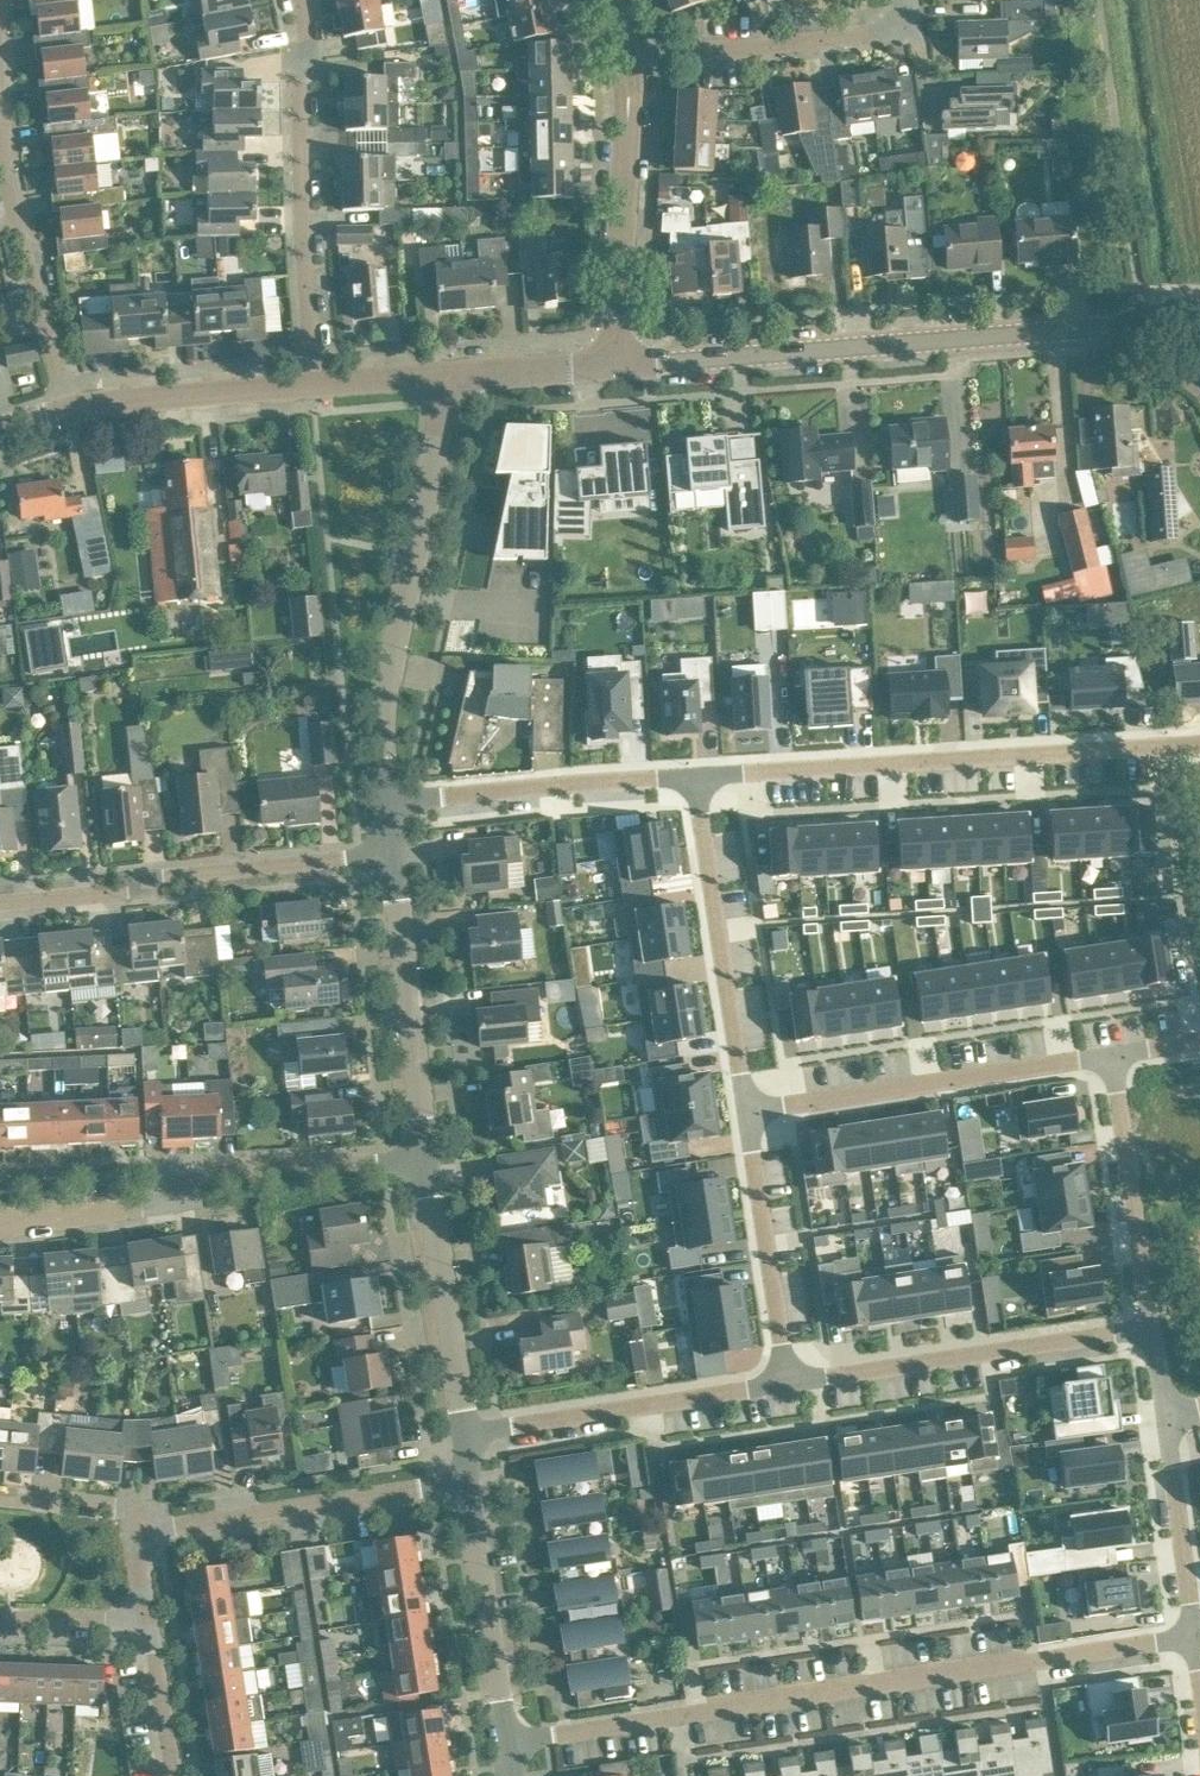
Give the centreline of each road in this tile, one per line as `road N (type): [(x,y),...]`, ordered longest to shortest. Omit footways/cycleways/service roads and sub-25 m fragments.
road 1 (residential): [(509,1744),(1195,1638)]
road 2 (residential): [(614,366),(1199,320)]
road 3 (residential): [(1199,742),(696,776)]
road 4 (residential): [(0,1230),(138,1212),(205,1174),(428,1162)]
road 5 (residential): [(387,803),(381,716),(443,377)]
road 6 (residential): [(0,900),(393,862)]
road 7 (residential): [(315,386),(300,211),(296,72),(308,38),(299,0)]
road 8 (residential): [(1111,1055),(747,1110)]
road 9 (residential): [(1154,1331),(790,1386)]
road 10 (residential): [(132,1514),(188,1524),(466,1481)]
road 11 (residential): [(696,776),(747,1110)]
road 12 (residential): [(66,411),(0,90)]
road 13 (residential): [(790,1386),(467,1436)]
road 14 (residential): [(614,366),(628,120),(623,51)]
road 15 (residential): [(696,776),(387,803)]
road 16 (residential): [(428,1162),(393,862)]
road 17 (residential): [(623,51),(755,52),(856,38),(901,19)]
road 18 (residential): [(1154,1331),(1111,1055)]
road 19 (residential): [(747,1110),(790,1386)]
road 20 (residential): [(467,1436),(428,1162)]
road 21 (residential): [(509,1744),(466,1481)]
road 22 (residential): [(66,411),(315,386)]
road 23 (residential): [(1195,1638),(1166,1418)]
road 24 (residential): [(443,377),(614,366)]
road 25 (residential): [(175,1775),(150,1625)]
road 26 (residential): [(150,1625),(0,1619)]
road 27 (residential): [(0,1500),(132,1514)]
road 28 (residential): [(315,386),(443,377)]

